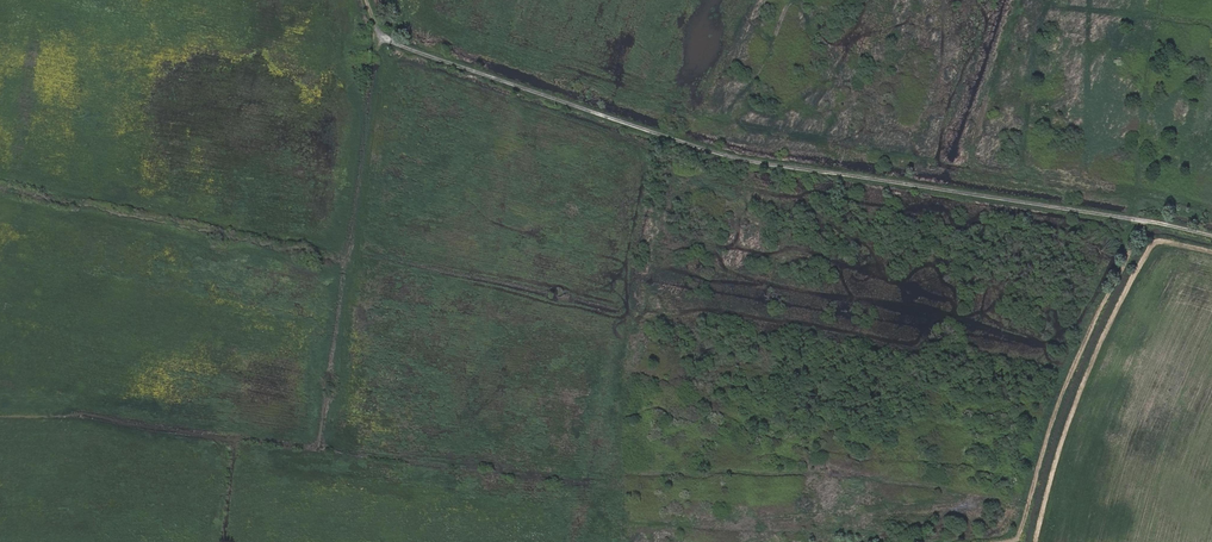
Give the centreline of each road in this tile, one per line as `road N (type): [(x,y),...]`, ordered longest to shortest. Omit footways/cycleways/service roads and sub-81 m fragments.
road 1 (track): [(369,0),(389,40),(415,53),(754,163),(1211,236)]

